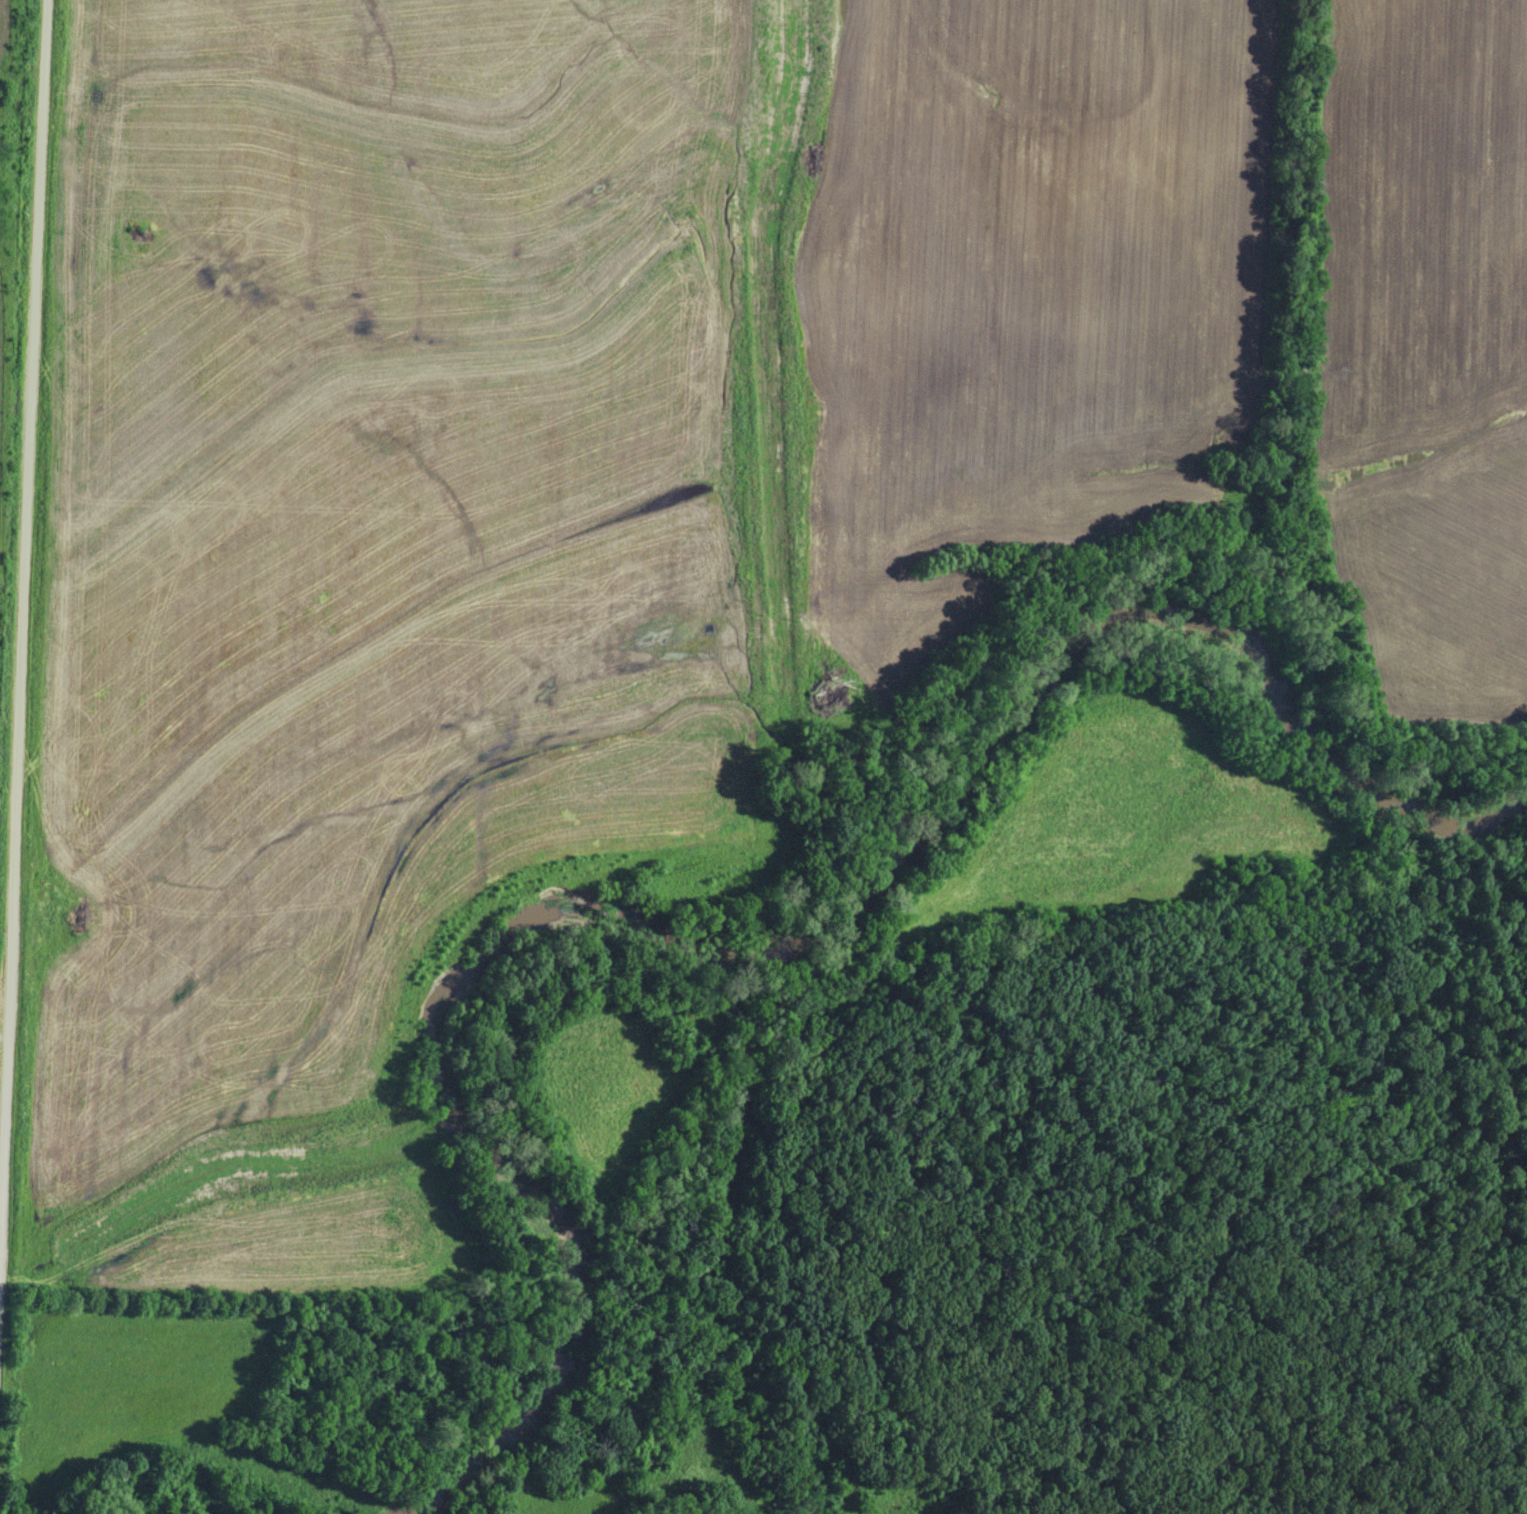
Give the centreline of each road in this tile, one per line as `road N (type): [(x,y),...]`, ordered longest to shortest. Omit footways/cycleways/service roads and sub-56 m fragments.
road 1 (residential): [(0,1354),(52,0)]

